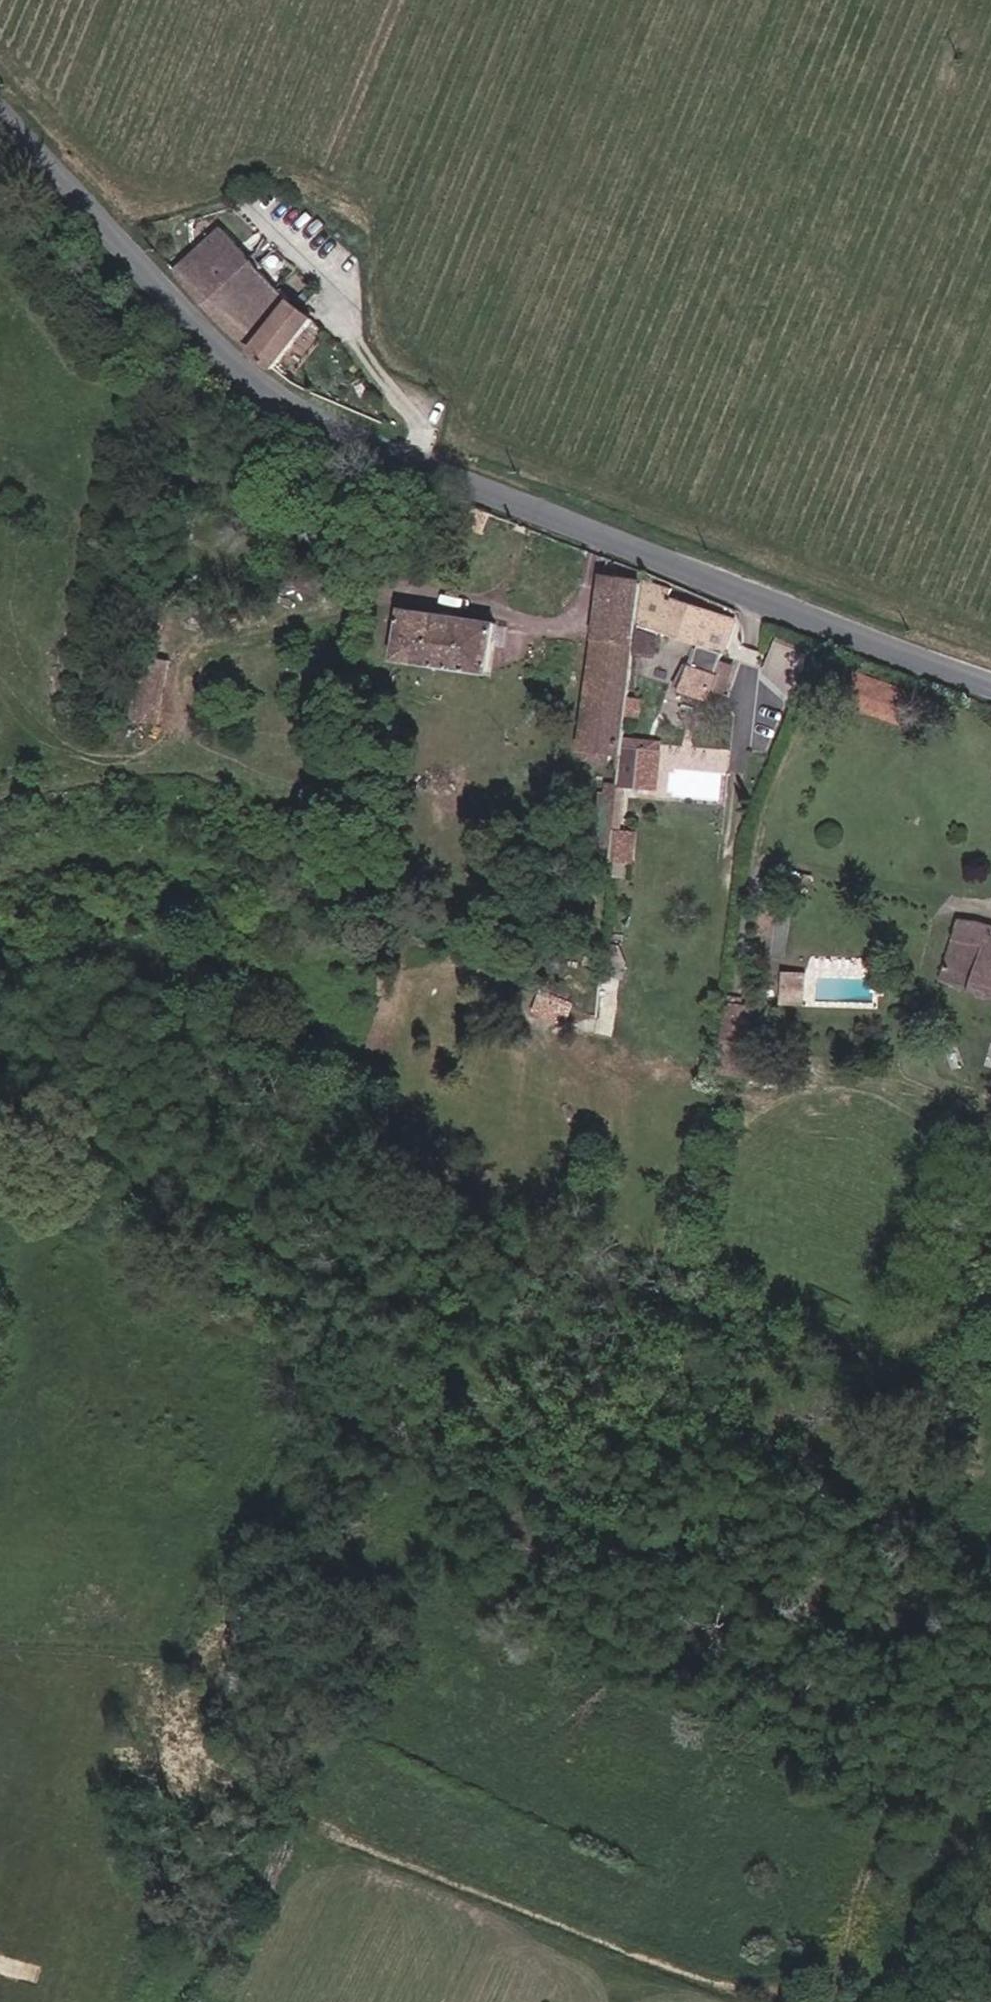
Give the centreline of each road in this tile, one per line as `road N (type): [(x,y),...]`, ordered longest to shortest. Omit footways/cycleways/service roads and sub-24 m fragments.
road 1 (tertiary): [(0,111),(256,383),(341,436),(990,683)]

